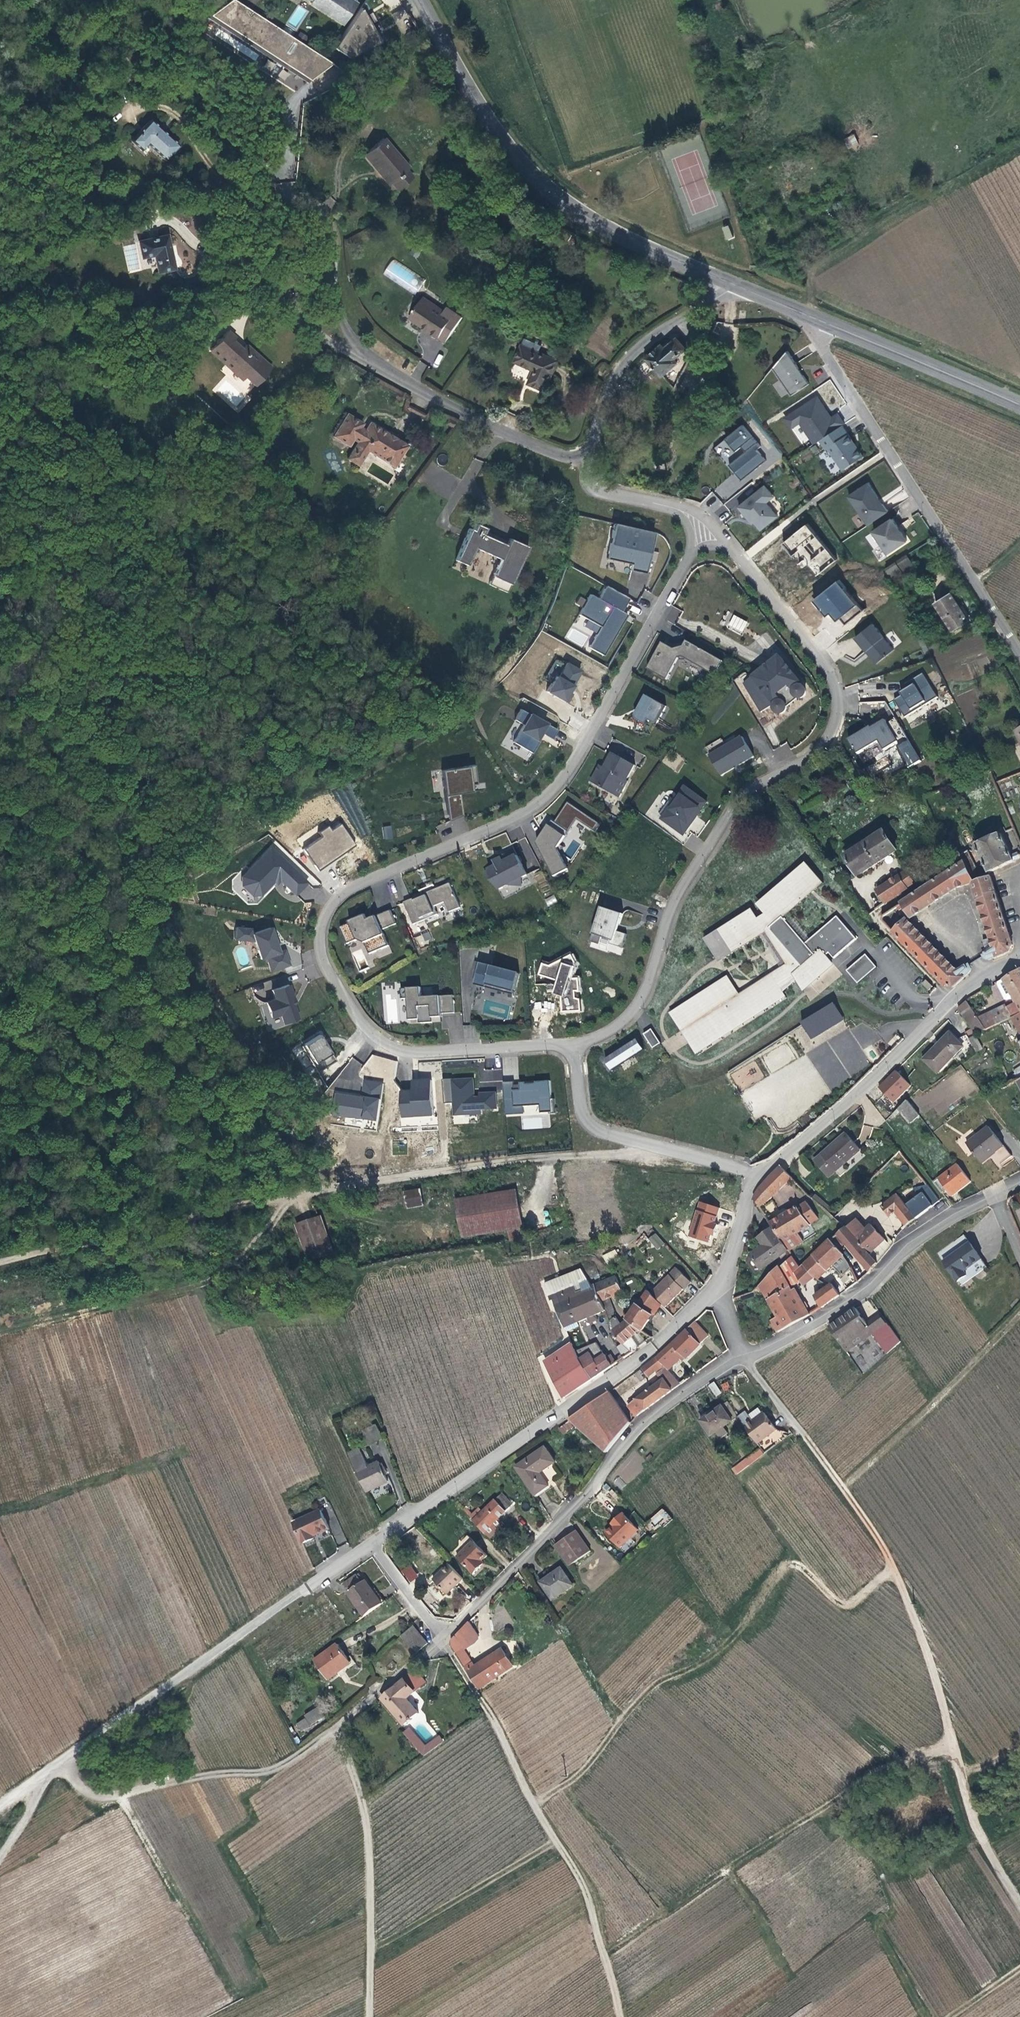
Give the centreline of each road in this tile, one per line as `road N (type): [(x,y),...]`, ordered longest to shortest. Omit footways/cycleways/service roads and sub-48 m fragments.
road 1 (track): [(0,1858),(61,1759),(96,1797),(270,1773),(339,1726),(440,1634),(495,1718),(525,1790),(582,1884),(619,2016)]
road 2 (residential): [(688,560),(560,785),(536,806),(341,893),(324,919),(331,976),(363,1024),(404,1051),(570,1045)]
road 3 (residential): [(570,1045),(631,1014),(677,892),(745,792),(797,767),(840,718),(833,667),(728,543)]
road 4 (unclassified): [(377,1541),(440,1634),(513,1575),(647,1419),(748,1354)]
road 5 (track): [(1019,1909),(975,1827),(917,1623),(891,1566),(805,1437)]
road 6 (residential): [(341,341),(445,403),(571,458),(593,436),(614,378),(638,345),(732,284)]
road 7 (track): [(533,1804),(573,1780),(658,1682),(744,1632),(783,1568),(800,1568),(839,1604),(853,1603),(891,1566)]
road 8 (secondary): [(732,284),(633,241),(556,193),(491,124),(421,0)]
road 9 (unclassified): [(377,1541),(672,1331),(719,1284)]
road 10 (residential): [(1019,649),(820,348),(821,321)]
road 11 (unclassified): [(61,1759),(377,1541)]
road 12 (unclassified): [(758,1173),(861,1093),(965,989),(1019,958)]
road 13 (unclassified): [(748,1354),(820,1323),(904,1248),(995,1195)]
road 14 (track): [(339,1726),(364,1806),(369,1858),(369,2016)]
road 15 (residential): [(341,341),(334,245),(307,207),(287,200),(263,206),(252,219),(242,261),(256,282)]
road 16 (residential): [(758,1173),(585,1121),(570,1045)]
road 17 (track): [(843,1489),(1019,1313)]
road 18 (secondary): [(1019,406),(821,321)]

